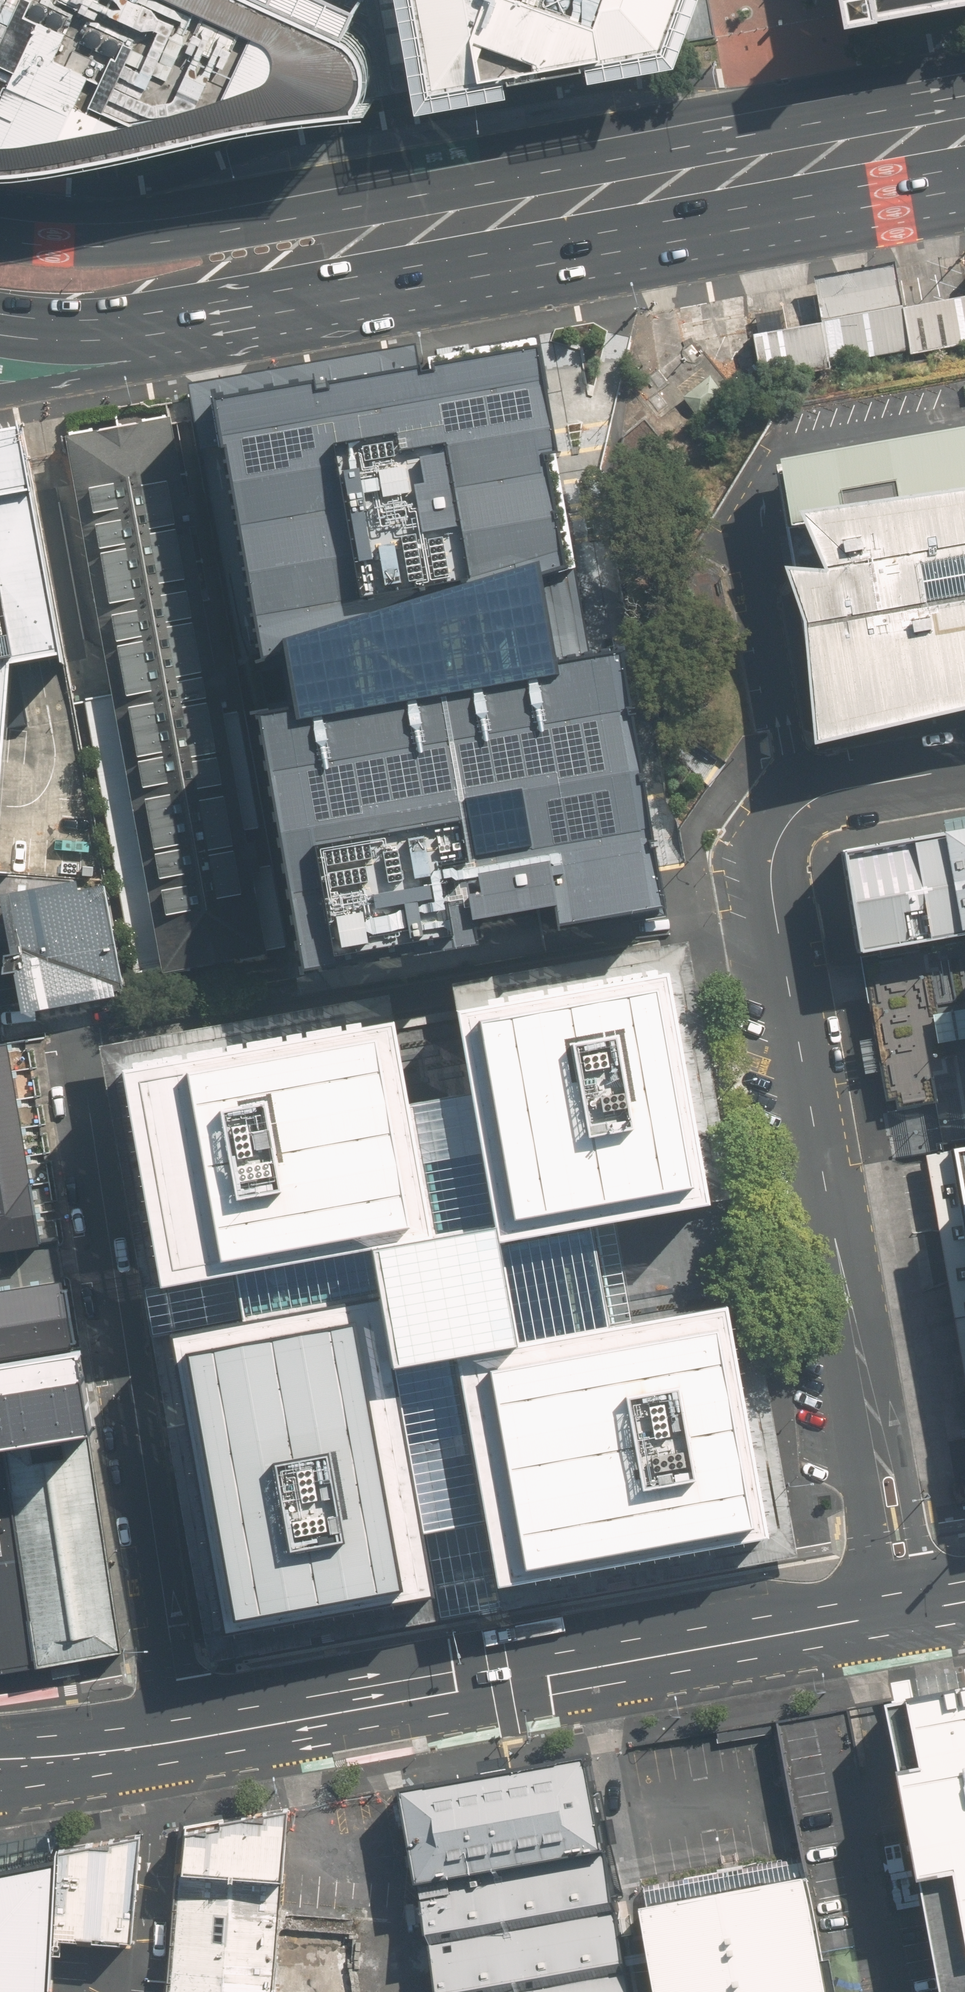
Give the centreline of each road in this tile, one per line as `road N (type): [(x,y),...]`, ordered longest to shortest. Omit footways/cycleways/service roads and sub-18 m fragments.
road 1 (primary): [(0,232),(77,239),(182,229),(964,81)]
road 2 (residential): [(964,768),(809,802),(783,831),(771,869),(875,1427)]
road 3 (primary): [(964,187),(224,323)]
road 4 (secondary): [(185,1731),(886,1608)]
road 5 (residential): [(185,1731),(75,1040)]
road 6 (primary): [(224,323),(88,371),(0,392)]
road 7 (primary): [(224,323),(0,330)]
road 8 (secondary): [(0,1757),(185,1731)]
road 9 (residential): [(875,1427),(910,1499),(930,1601)]
road 10 (residential): [(886,1608),(870,1504),(875,1427)]

